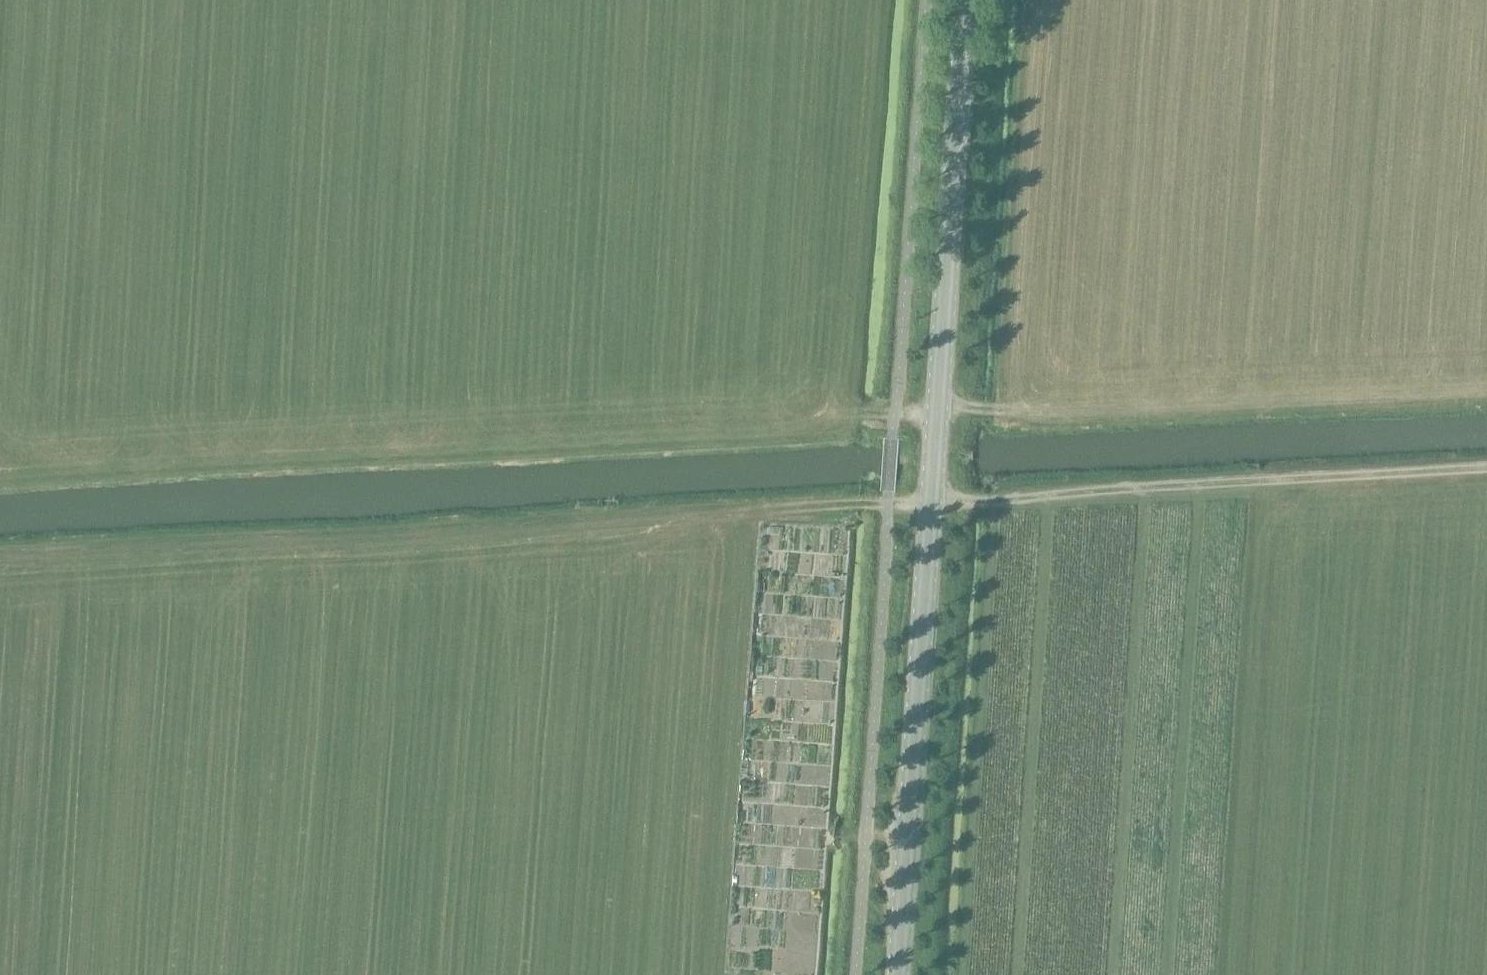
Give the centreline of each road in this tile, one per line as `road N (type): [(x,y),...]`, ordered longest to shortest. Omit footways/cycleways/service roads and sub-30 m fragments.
road 1 (tertiary): [(902,974),(972,0)]

